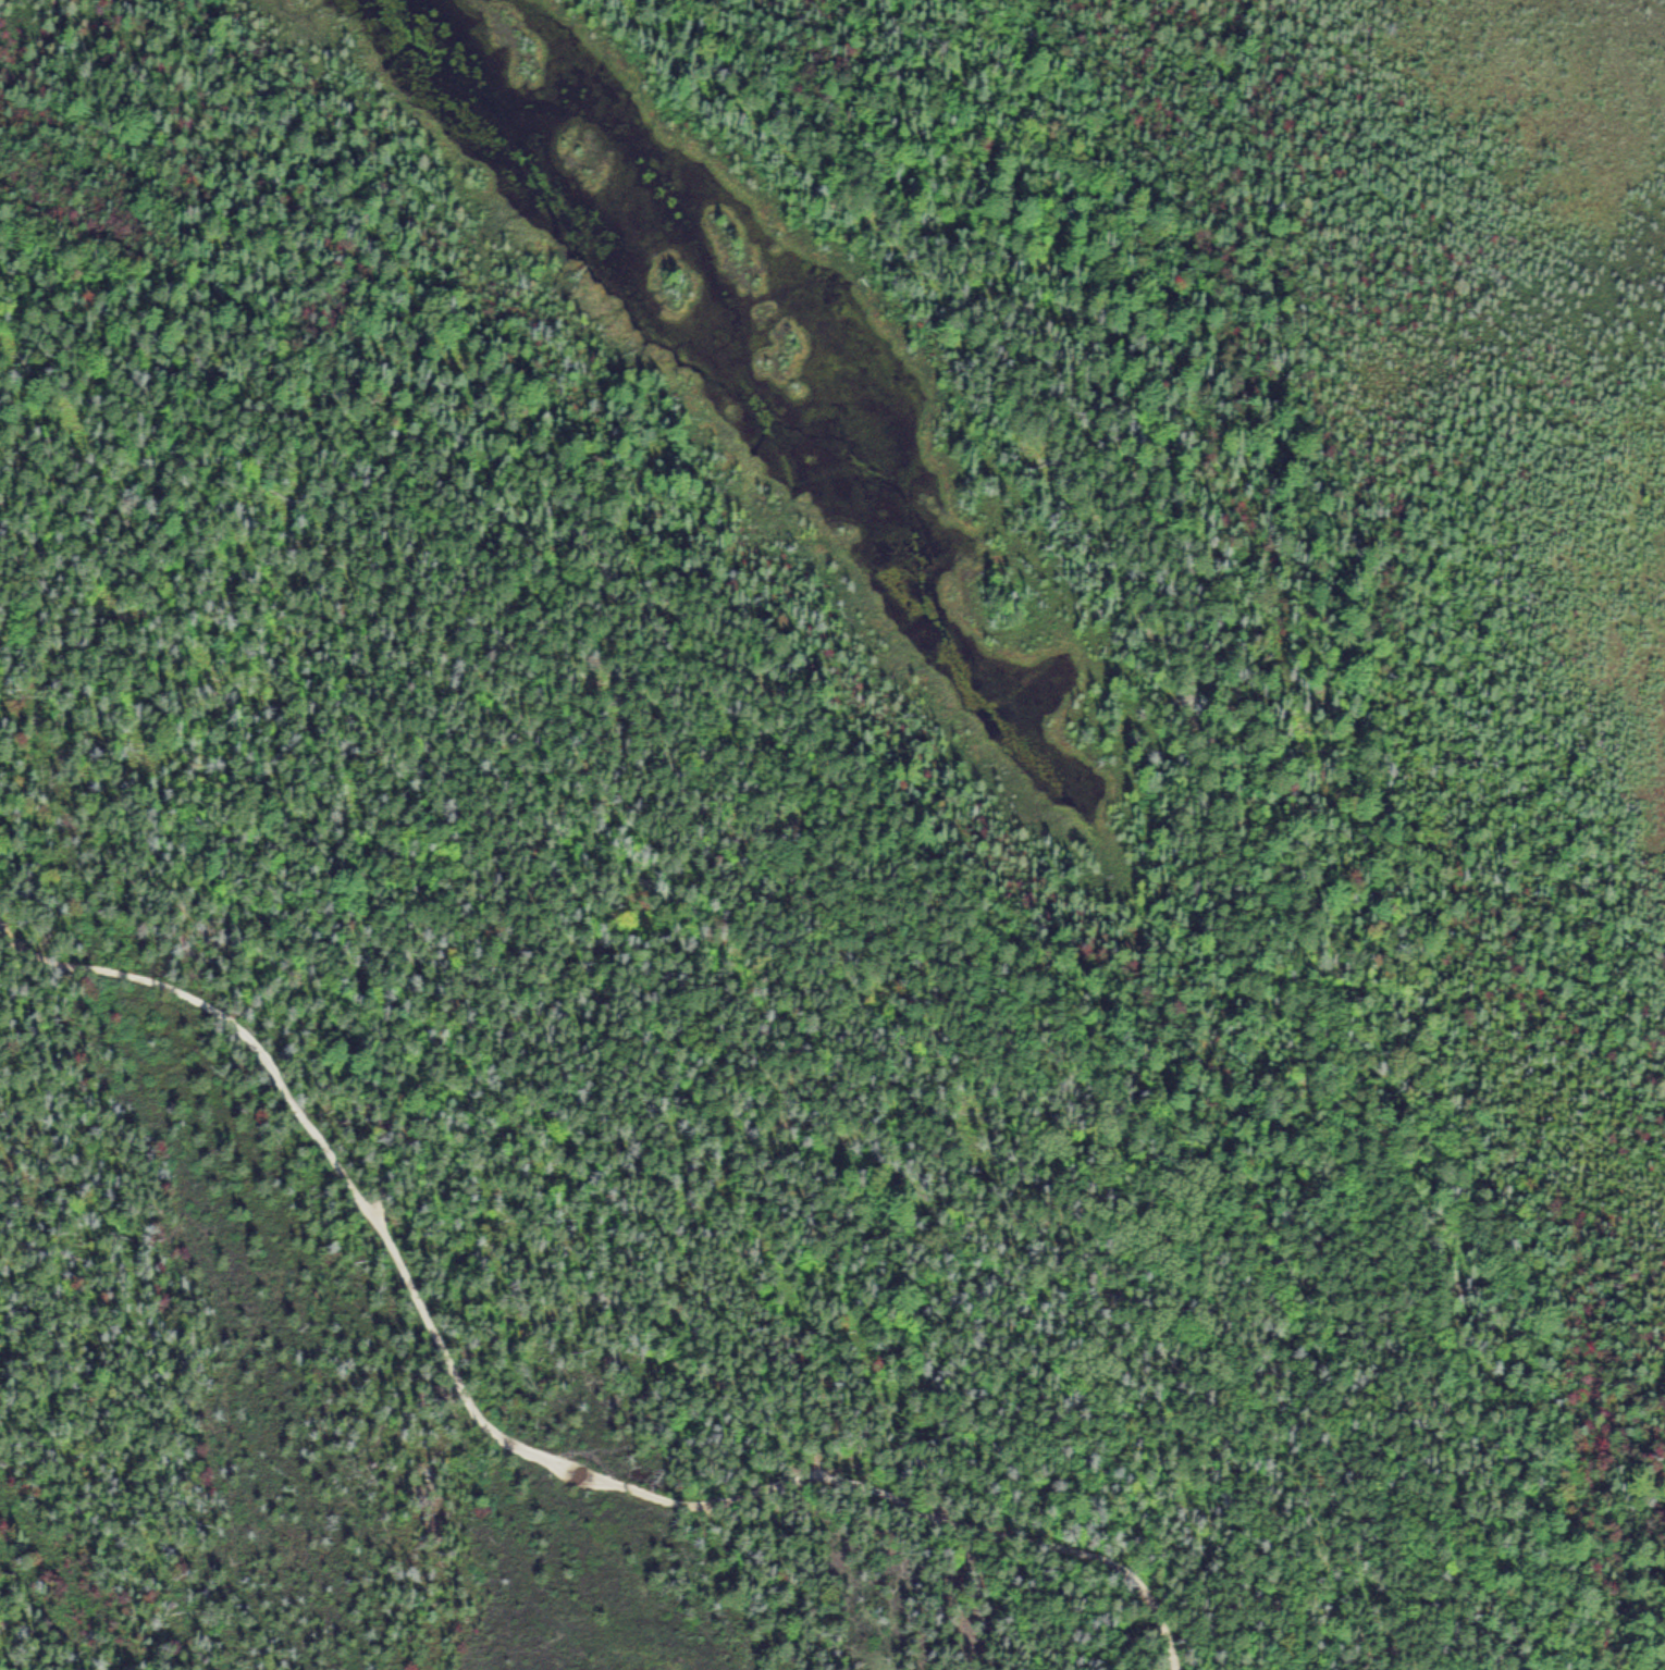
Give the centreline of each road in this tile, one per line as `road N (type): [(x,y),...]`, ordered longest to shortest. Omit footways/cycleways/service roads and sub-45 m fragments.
road 1 (track): [(1177,1669),(1146,1576),(846,1479),(704,1509),(488,1427),(243,1020),(29,951),(0,926)]

